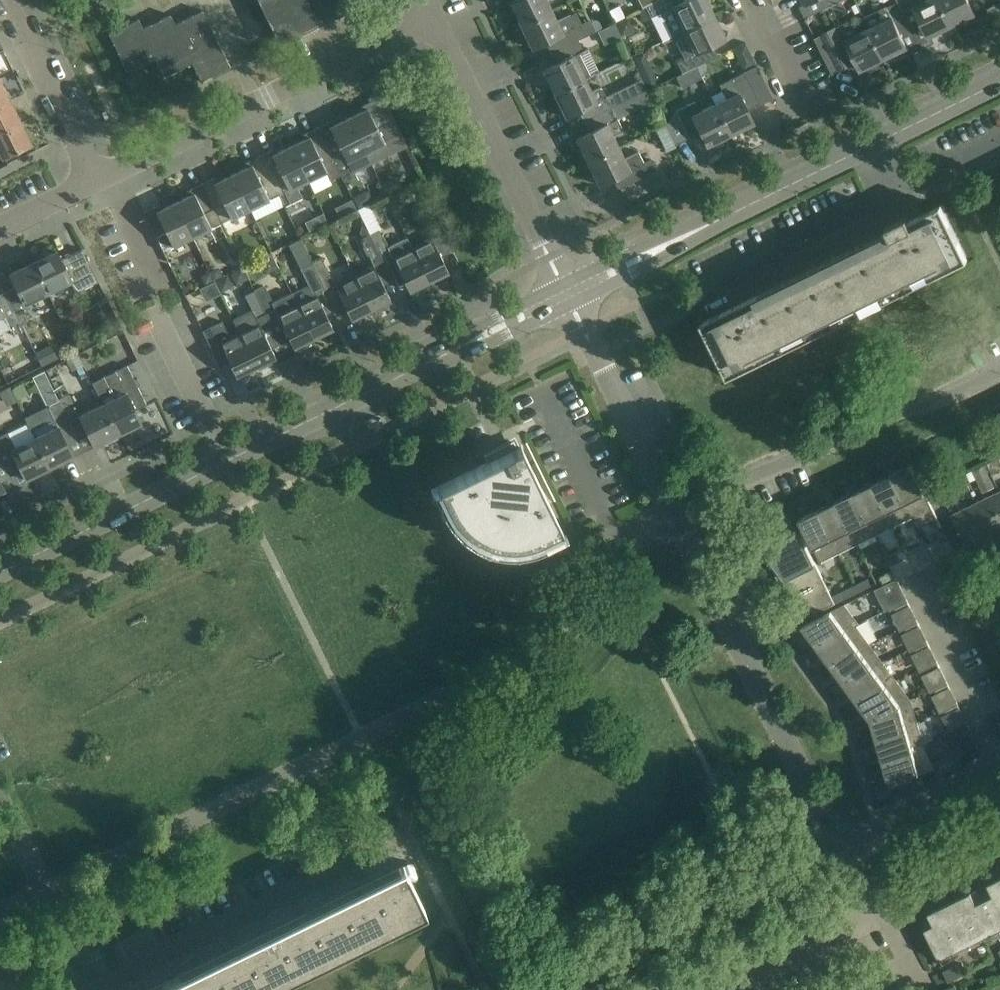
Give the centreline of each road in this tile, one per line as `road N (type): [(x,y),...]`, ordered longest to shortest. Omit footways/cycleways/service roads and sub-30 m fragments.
road 1 (tertiary): [(565,292),(228,462)]
road 2 (unclassified): [(839,846),(673,512)]
road 3 (unclassified): [(97,179),(431,15)]
road 4 (residential): [(673,512),(999,368)]
road 5 (tertiary): [(870,143),(565,292)]
road 6 (residential): [(96,986),(396,839)]
road 7 (unclassified): [(565,292),(431,15)]
road 8 (tertiary): [(228,462),(0,573)]
road 9 (unclassified): [(673,512),(565,292)]
road 10 (residential): [(0,799),(96,986)]
road 11 (residential): [(709,286),(896,194)]
road 12 (residential): [(97,179),(9,0)]
road 13 (unclassified): [(839,846),(999,767)]
road 14 (residential): [(228,462),(155,305)]
road 15 (tertiary): [(999,79),(870,143)]
road 16 (residential): [(155,293),(97,179)]

